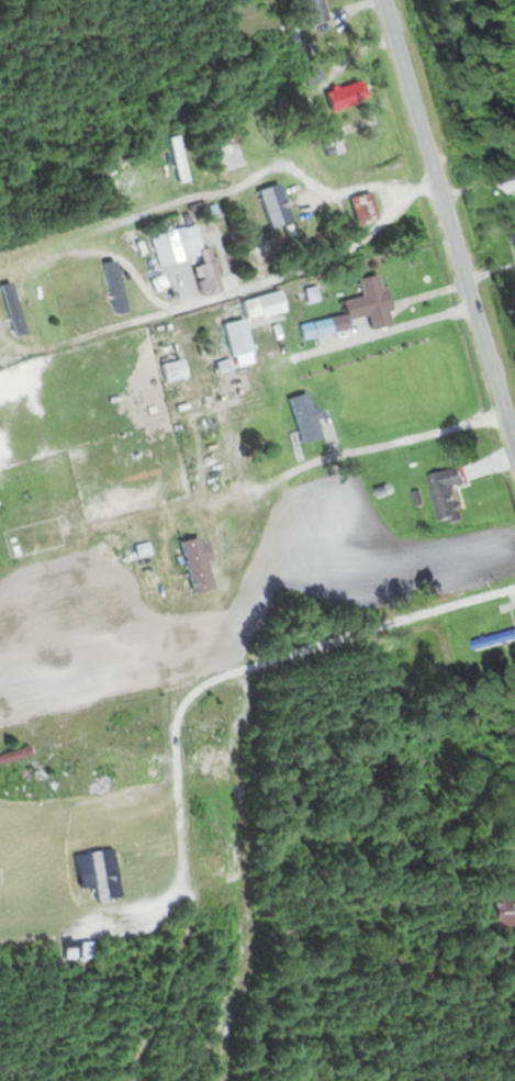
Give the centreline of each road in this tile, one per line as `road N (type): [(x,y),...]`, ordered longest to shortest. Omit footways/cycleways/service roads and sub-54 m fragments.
road 1 (residential): [(508,416),(305,465),(186,673),(7,720)]
road 2 (secondary): [(514,439),(387,0)]
road 3 (track): [(0,278),(10,265),(42,252),(105,247),(156,298),(188,303),(61,343),(22,346),(0,325)]
road 4 (residential): [(439,177),(355,245),(188,303)]

